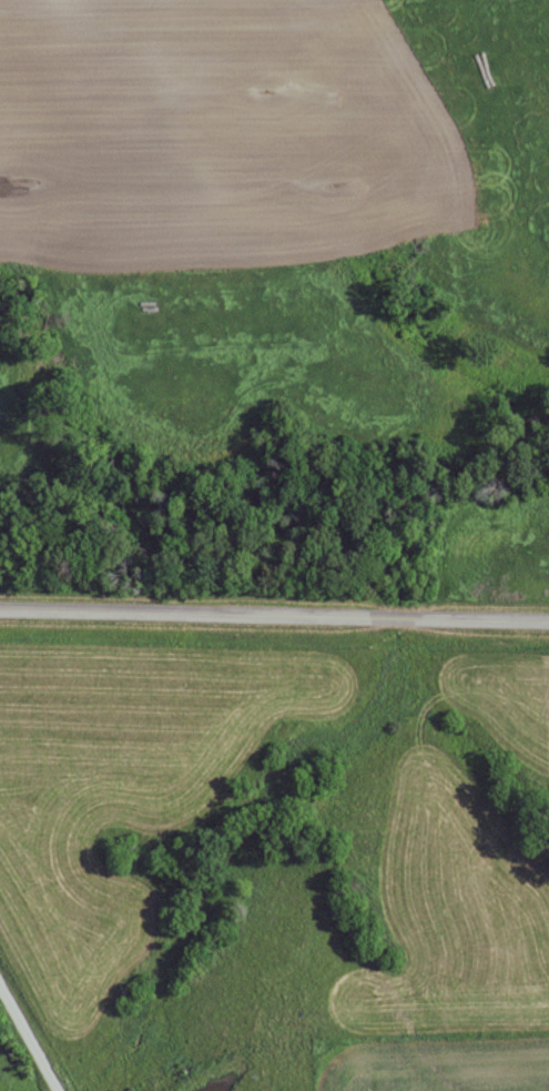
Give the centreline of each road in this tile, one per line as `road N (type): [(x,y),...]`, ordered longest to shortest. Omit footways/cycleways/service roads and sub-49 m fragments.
road 1 (tertiary): [(548,619),(0,609)]

